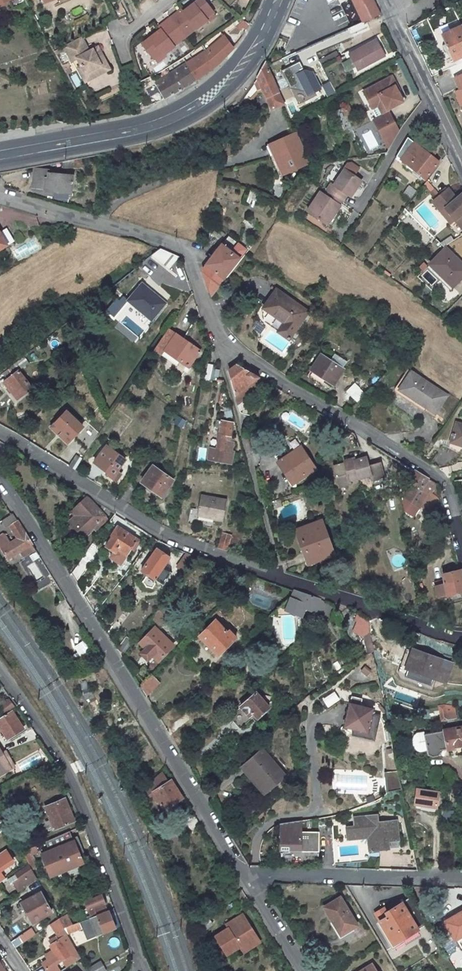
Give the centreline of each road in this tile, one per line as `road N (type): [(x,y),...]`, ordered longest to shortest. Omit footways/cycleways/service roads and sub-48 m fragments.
road 1 (residential): [(0,194),(185,246),(223,338),(445,480),(461,556)]
road 2 (residential): [(461,640),(178,539),(0,432)]
road 3 (residential): [(0,482),(244,874)]
road 4 (secondary): [(0,165),(138,138),(198,116),(265,49),(288,0)]
road 5 (residential): [(0,672),(60,756),(142,965)]
road 6 (secondary): [(270,0),(229,69),(187,101),(144,120),(0,147)]
road 7 (residential): [(244,874),(461,877)]
road 8 (residential): [(461,164),(381,0)]

